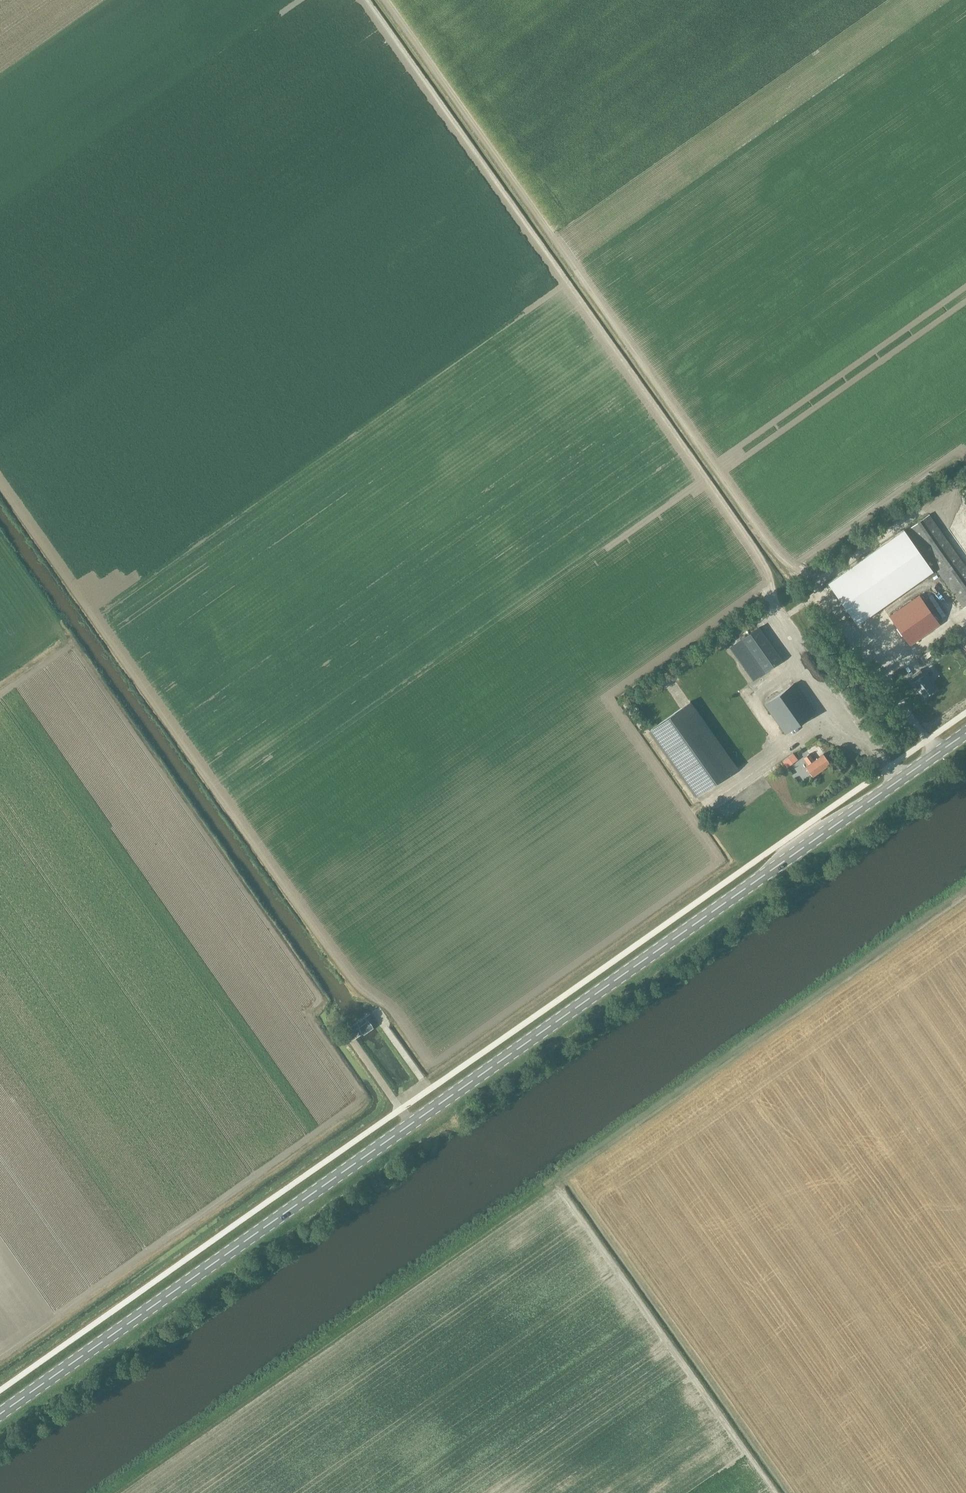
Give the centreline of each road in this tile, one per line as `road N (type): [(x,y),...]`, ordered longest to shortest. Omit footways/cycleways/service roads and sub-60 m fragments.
road 1 (primary): [(0,1414),(965,733)]

